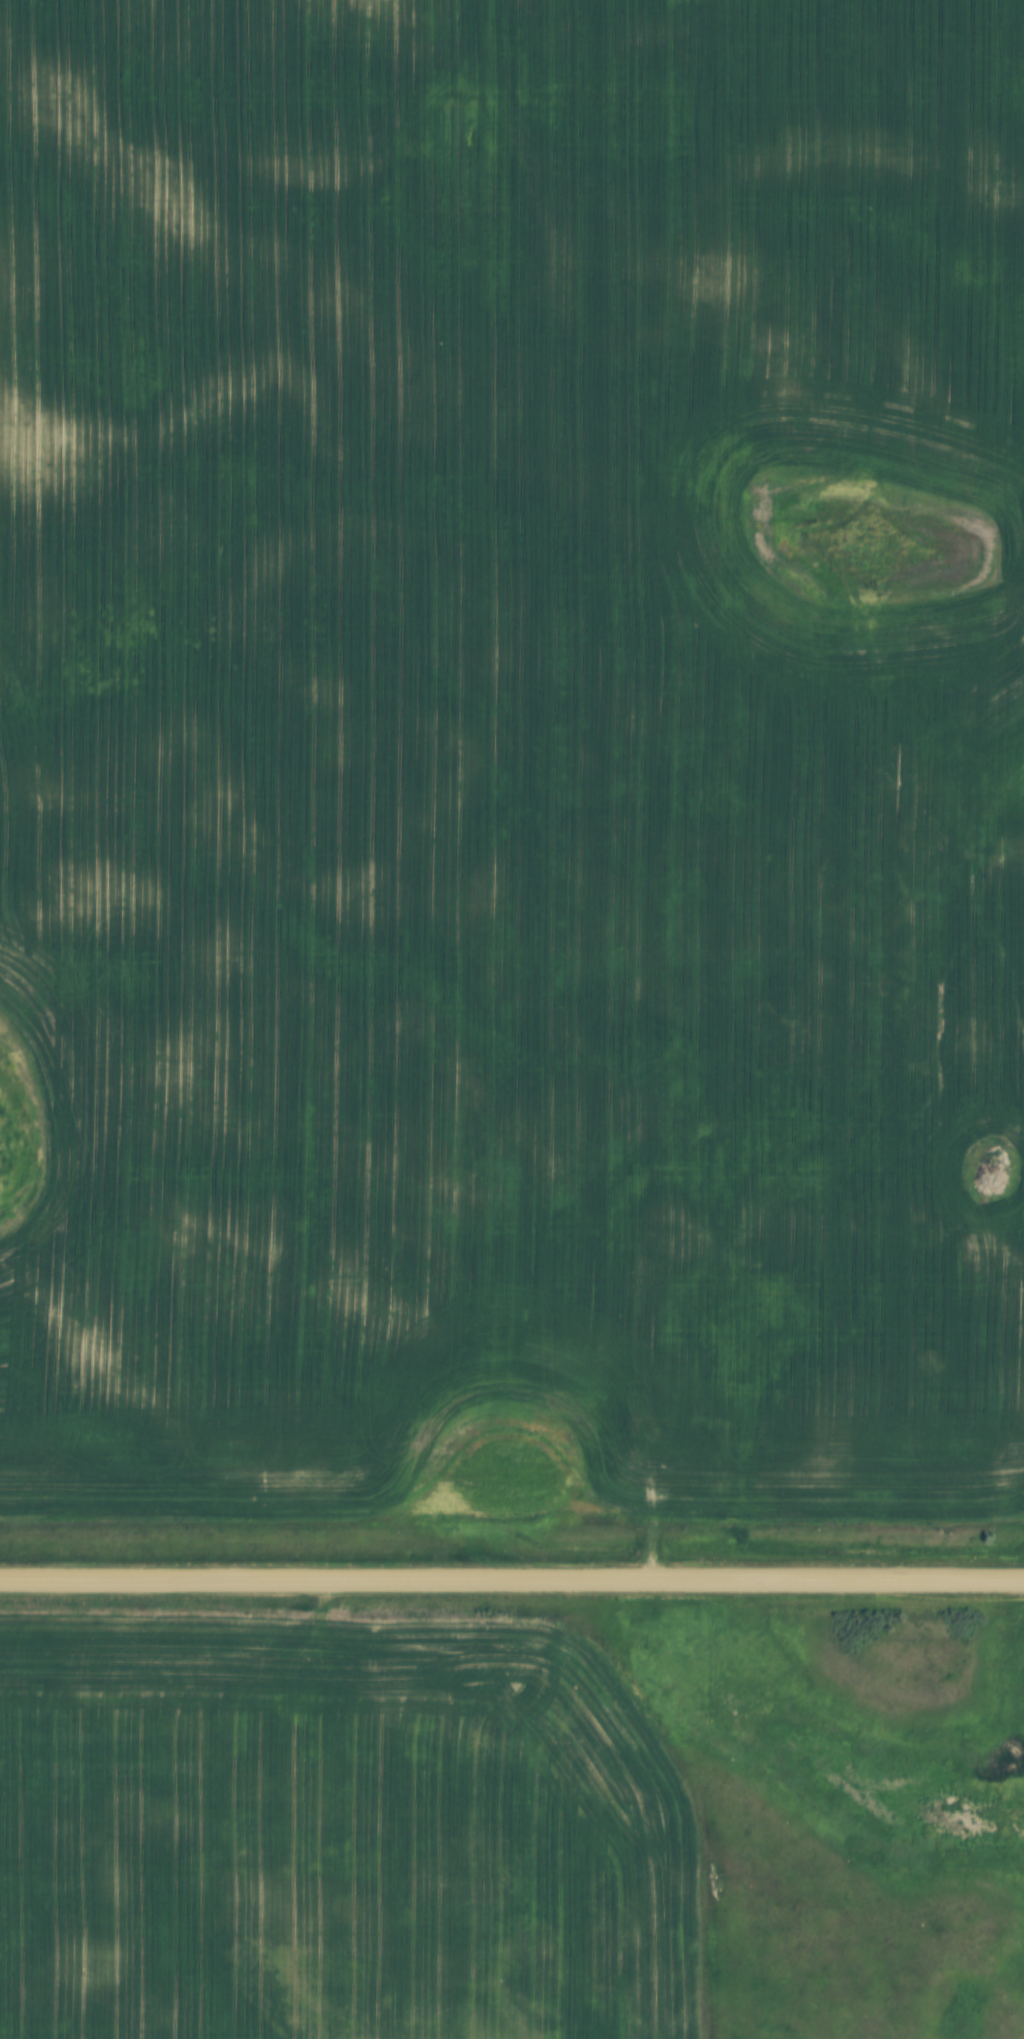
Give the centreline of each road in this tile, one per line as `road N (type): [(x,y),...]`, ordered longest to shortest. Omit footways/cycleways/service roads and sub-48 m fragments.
road 1 (tertiary): [(1023,1582),(0,1583)]

